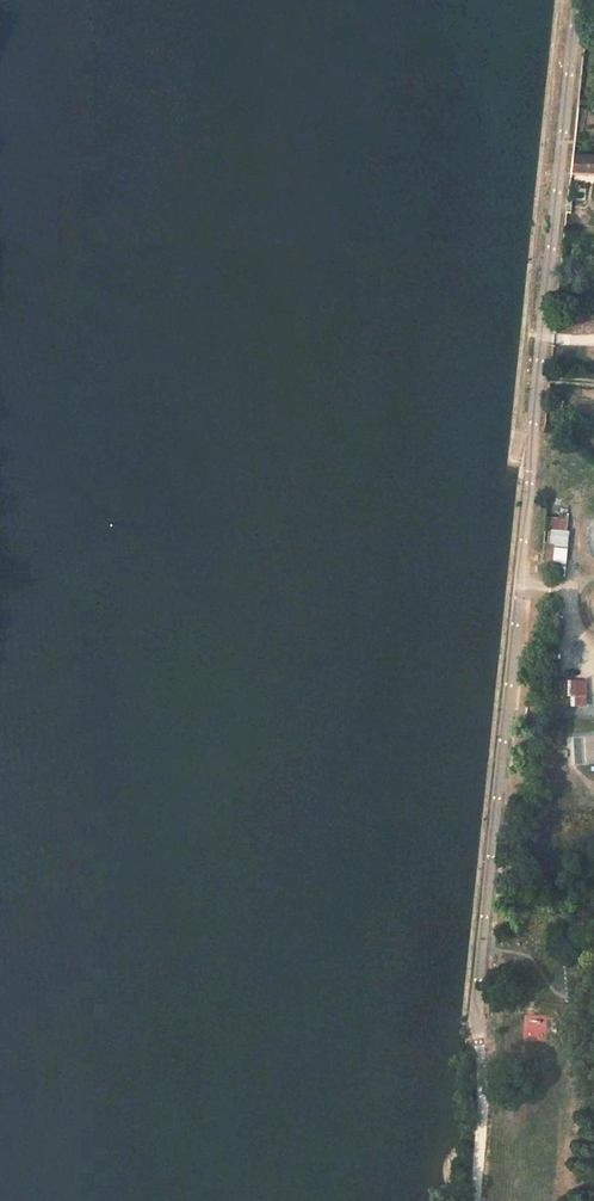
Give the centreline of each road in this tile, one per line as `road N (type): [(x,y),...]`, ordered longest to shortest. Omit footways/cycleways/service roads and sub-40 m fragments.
road 1 (residential): [(469,1200),(485,1088),(474,1010),(575,0)]

